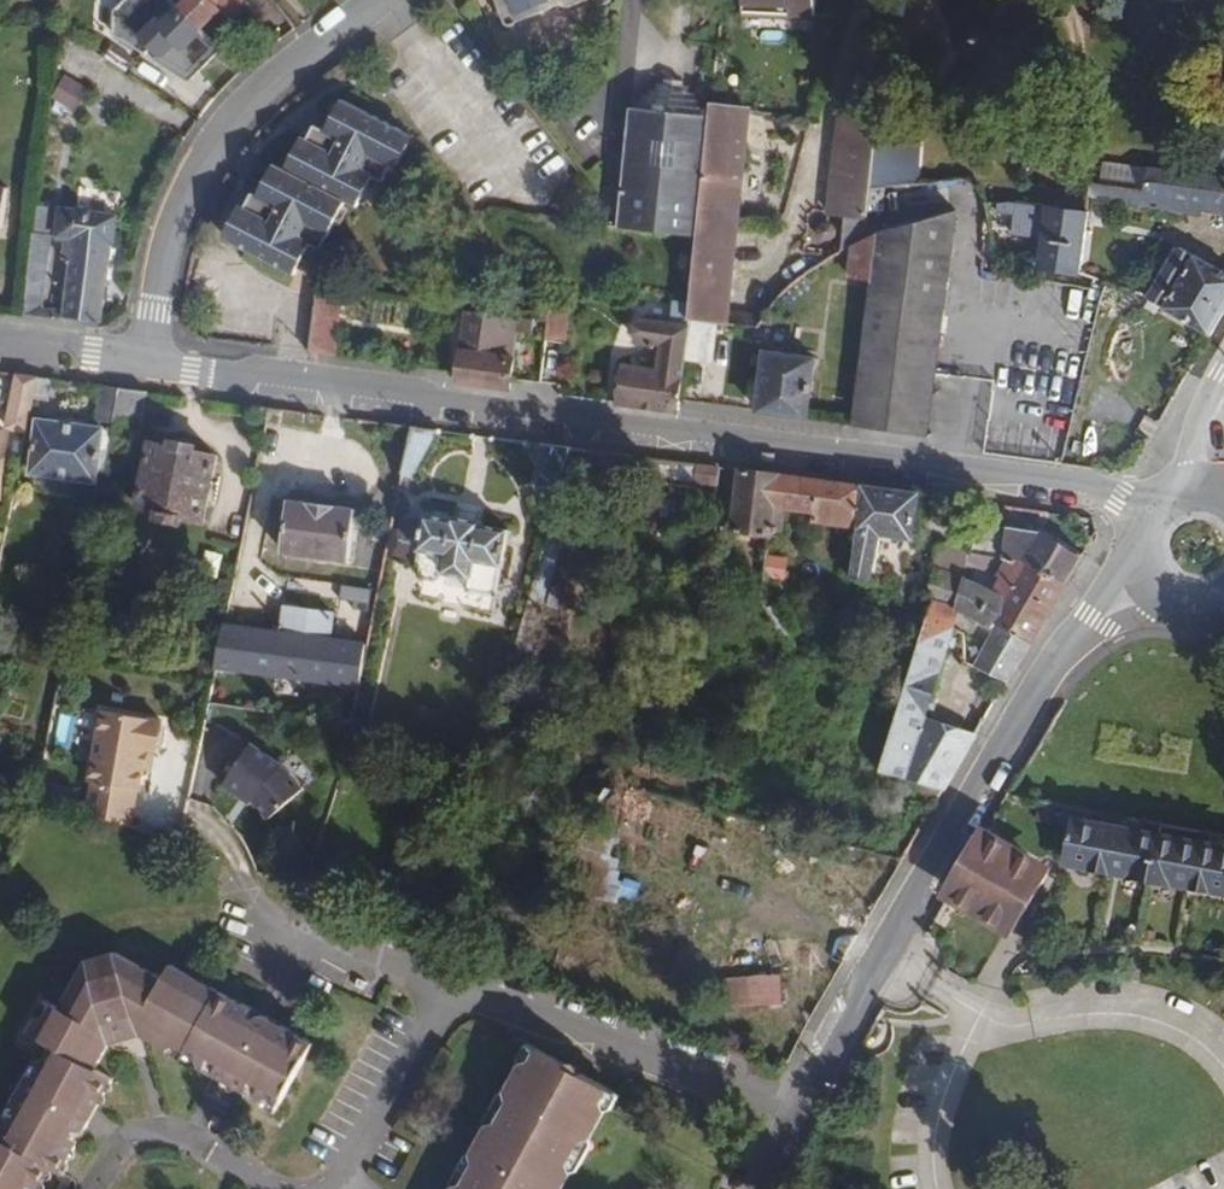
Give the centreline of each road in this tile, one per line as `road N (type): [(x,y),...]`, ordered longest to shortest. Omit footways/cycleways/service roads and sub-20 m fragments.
road 1 (secondary): [(1144,516),(1084,485),(148,362)]
road 2 (residential): [(1098,623),(1022,712),(793,1106)]
road 3 (residential): [(388,0),(240,115),(202,169),(166,246),(148,362)]
road 4 (residential): [(452,987),(793,1106)]
road 5 (residential): [(323,1188),(347,1170),(452,987)]
road 6 (residential): [(88,1188),(110,1149),(159,1131),(186,1136),(279,1188)]
road 7 (residential): [(244,914),(452,987)]
road 8 (secondary): [(148,362),(0,341)]

